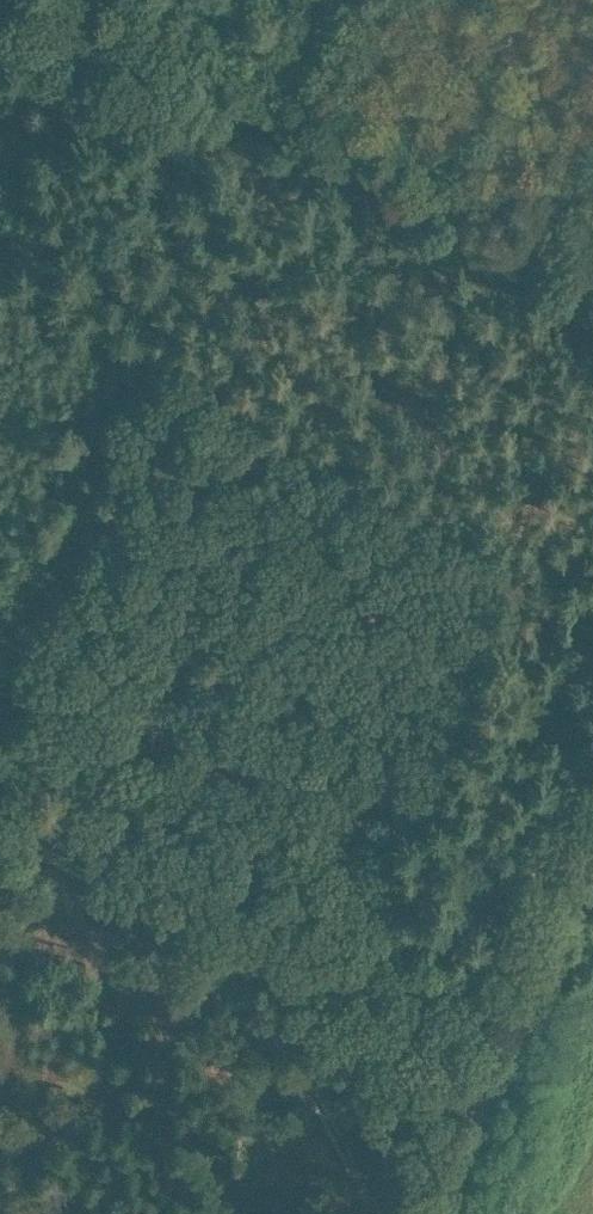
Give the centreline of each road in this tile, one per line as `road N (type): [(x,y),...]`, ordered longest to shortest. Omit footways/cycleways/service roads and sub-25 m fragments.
road 1 (track): [(74,0),(311,134),(592,260)]
road 2 (track): [(440,1213),(592,841)]

